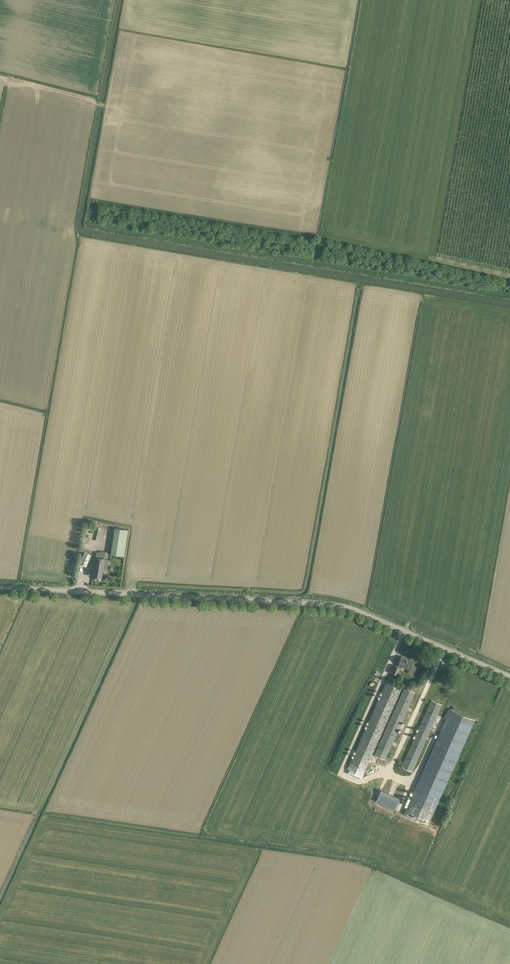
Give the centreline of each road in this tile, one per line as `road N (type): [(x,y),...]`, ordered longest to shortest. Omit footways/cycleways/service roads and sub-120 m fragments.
road 1 (unclassified): [(509,679),(332,606),(0,590)]
road 2 (track): [(509,297),(89,225),(93,202)]

